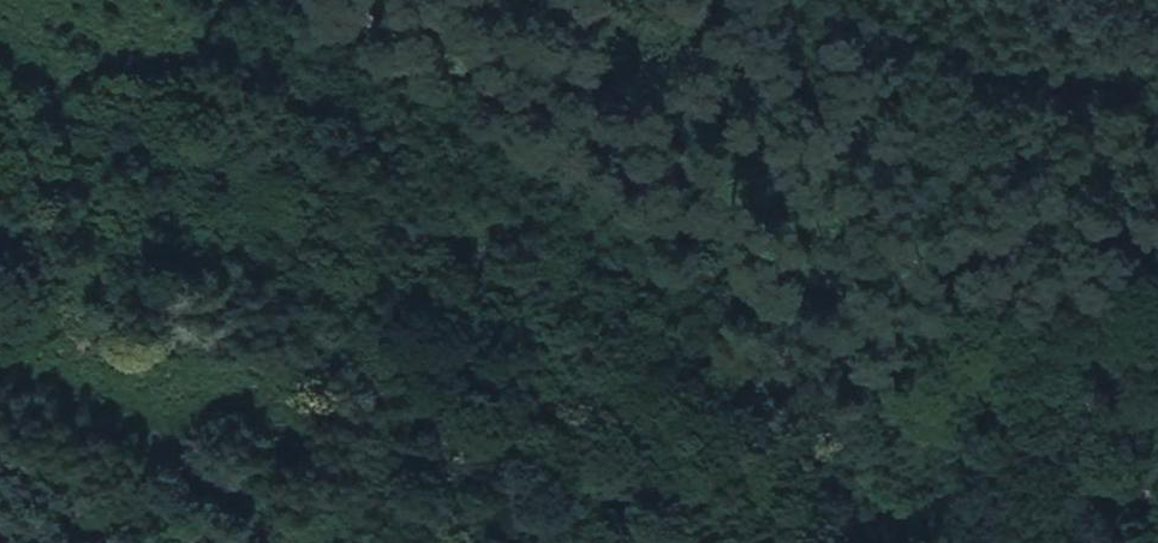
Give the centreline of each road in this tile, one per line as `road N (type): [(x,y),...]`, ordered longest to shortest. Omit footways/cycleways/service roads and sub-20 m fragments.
road 1 (track): [(295,0),(817,284),(1157,387)]
road 2 (track): [(0,366),(135,424),(216,472),(293,542)]

